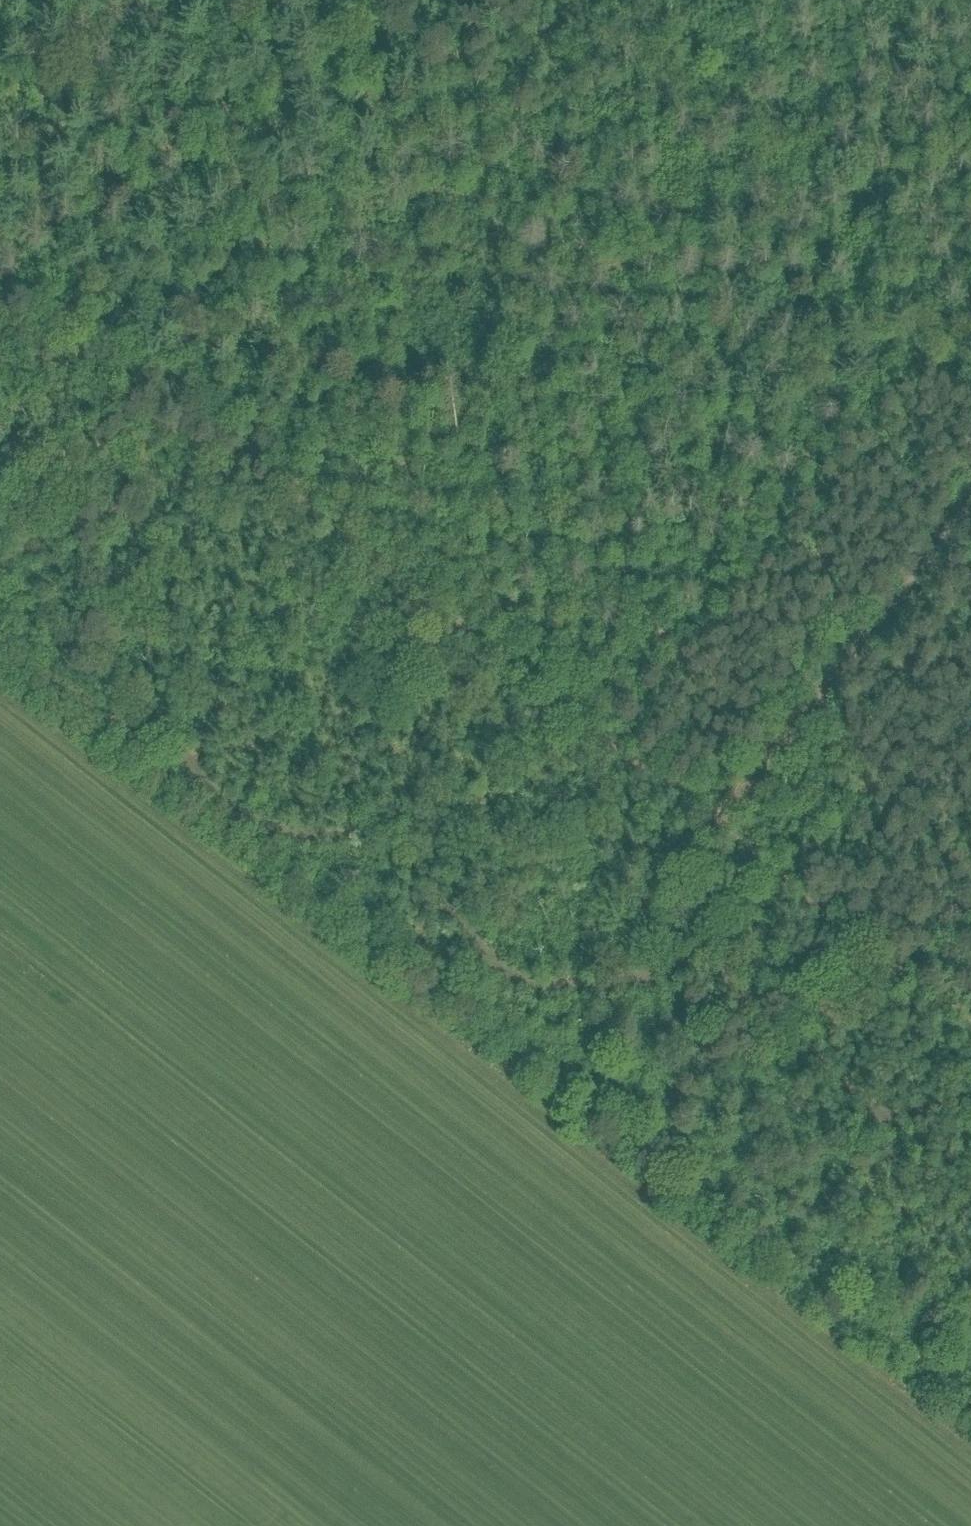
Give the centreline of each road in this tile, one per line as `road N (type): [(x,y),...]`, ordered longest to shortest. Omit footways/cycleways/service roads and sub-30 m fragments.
road 1 (track): [(717,823),(970,505)]

